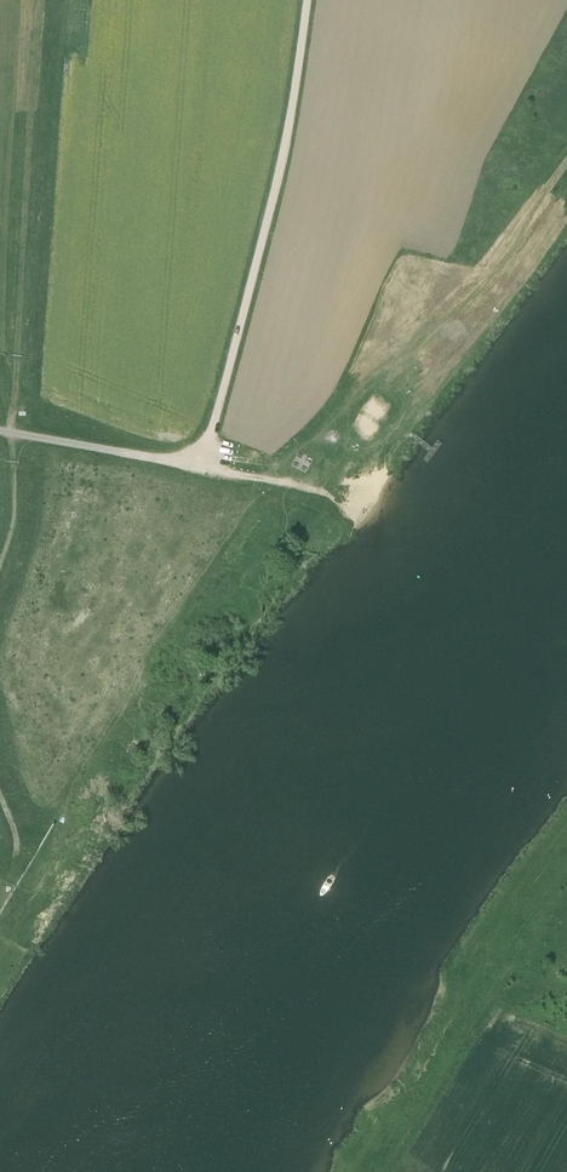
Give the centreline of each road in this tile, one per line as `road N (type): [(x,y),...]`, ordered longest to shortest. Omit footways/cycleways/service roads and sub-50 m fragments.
road 1 (track): [(310,0),(295,104),(202,467)]
road 2 (track): [(340,505),(312,491),(202,467)]

